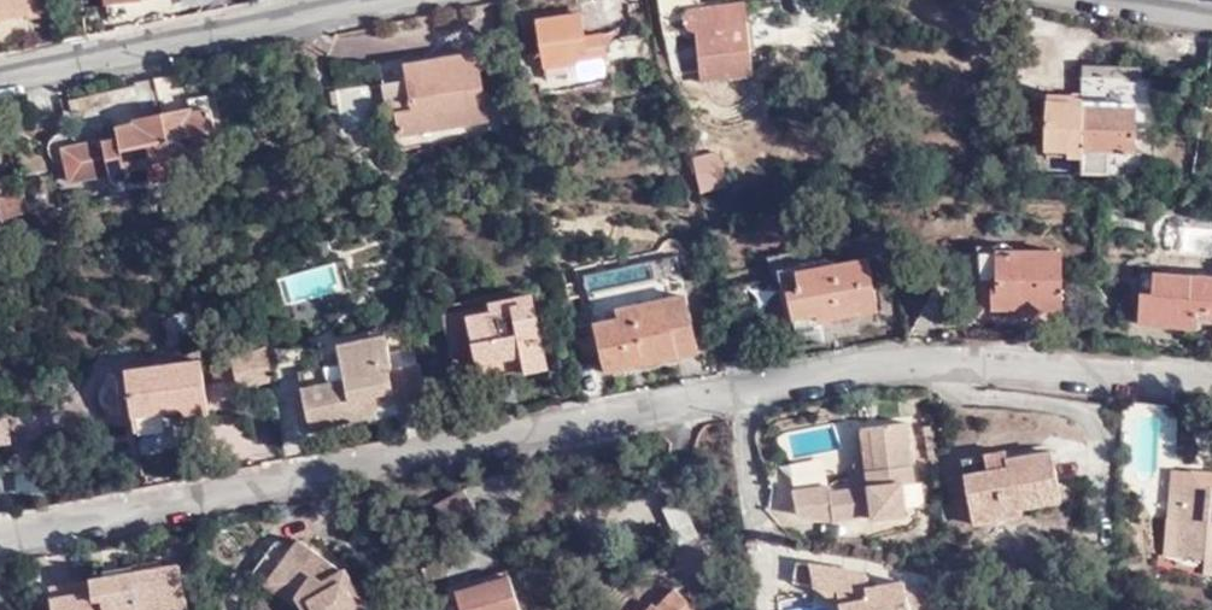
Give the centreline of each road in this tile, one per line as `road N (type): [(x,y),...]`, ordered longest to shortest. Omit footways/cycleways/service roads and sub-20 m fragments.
road 1 (residential): [(0,537),(159,514),(768,387),(967,361),(1211,381)]
road 2 (residential): [(358,0),(0,81)]
road 3 (residential): [(1211,20),(1082,0)]

